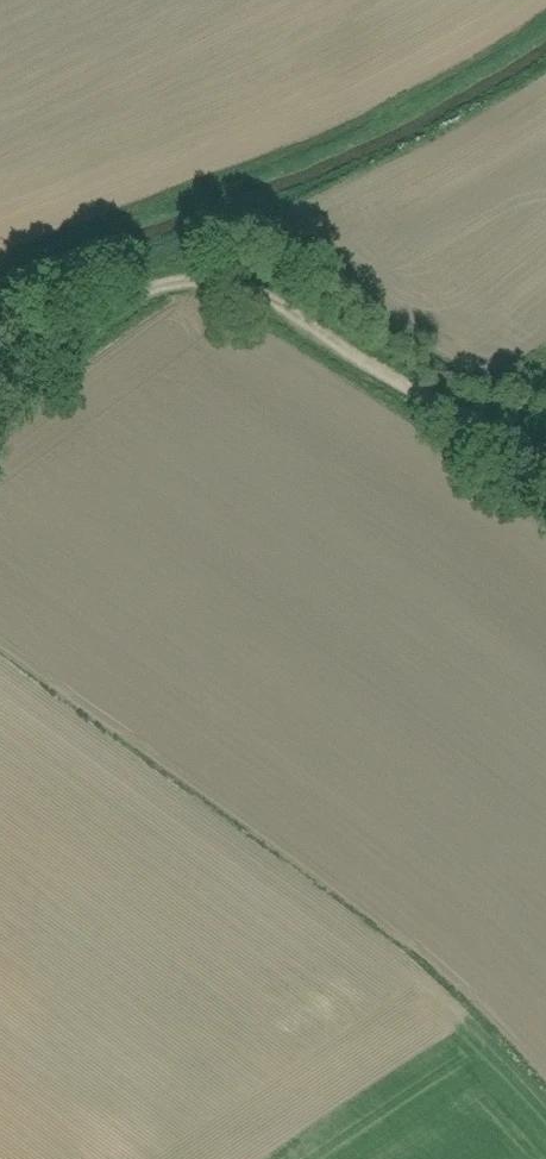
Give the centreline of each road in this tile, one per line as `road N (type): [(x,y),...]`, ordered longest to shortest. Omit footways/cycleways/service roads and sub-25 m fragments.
road 1 (track): [(0,391),(236,279),(545,478)]

